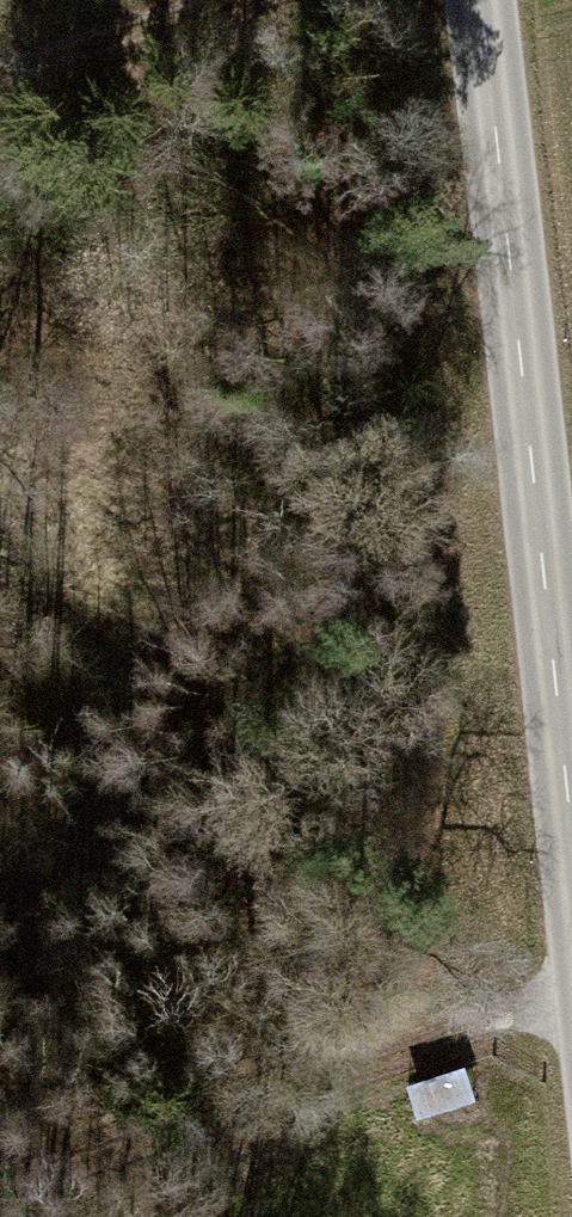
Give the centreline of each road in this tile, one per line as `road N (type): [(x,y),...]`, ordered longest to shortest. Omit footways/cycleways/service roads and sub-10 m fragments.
road 1 (tertiary): [(571,712),(485,0)]
road 2 (track): [(0,1156),(571,924)]
road 3 (track): [(0,74),(254,0)]

